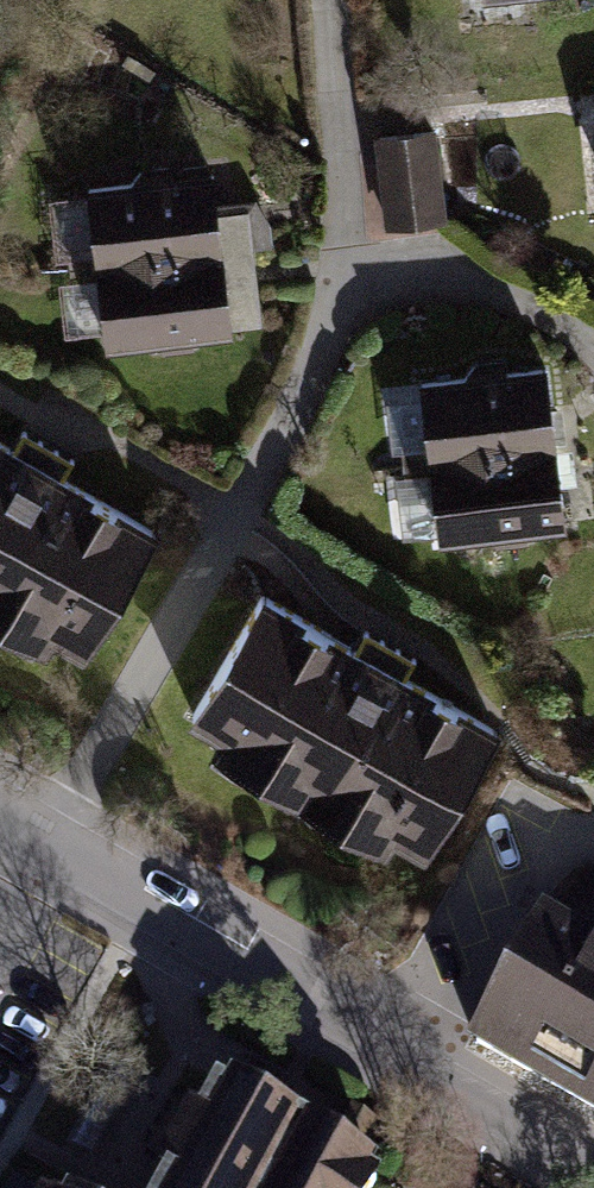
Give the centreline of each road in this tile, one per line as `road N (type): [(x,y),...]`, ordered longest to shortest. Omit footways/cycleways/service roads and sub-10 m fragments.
road 1 (residential): [(49,838),(294,415),(330,336),(347,265)]
road 2 (residential): [(49,838),(234,947),(349,1028),(593,1166)]
road 3 (residential): [(347,265),(400,264),(469,278),(544,312),(593,349)]
road 4 (residential): [(347,265),(331,0)]

